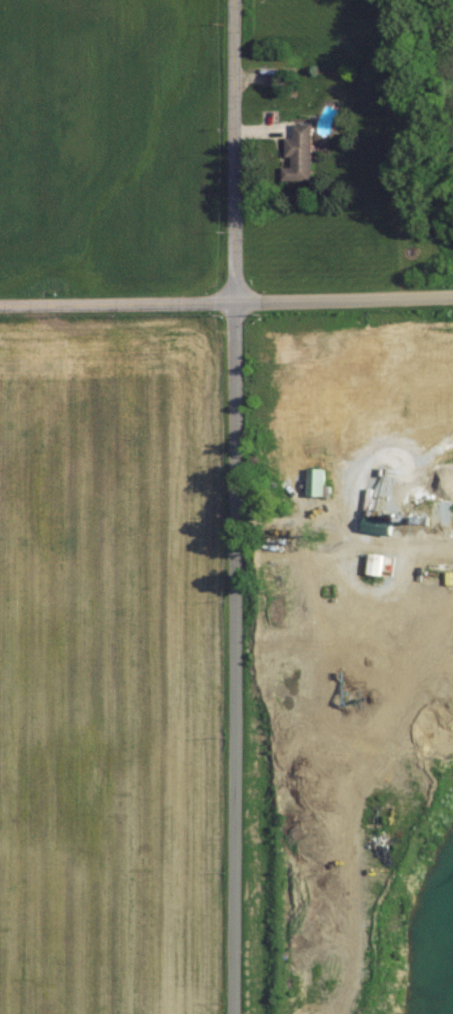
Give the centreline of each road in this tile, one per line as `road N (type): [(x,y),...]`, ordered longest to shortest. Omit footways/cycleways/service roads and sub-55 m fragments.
road 1 (tertiary): [(235,1013),(234,304)]
road 2 (residential): [(452,296),(0,306)]
road 3 (tertiary): [(231,0),(234,304)]

